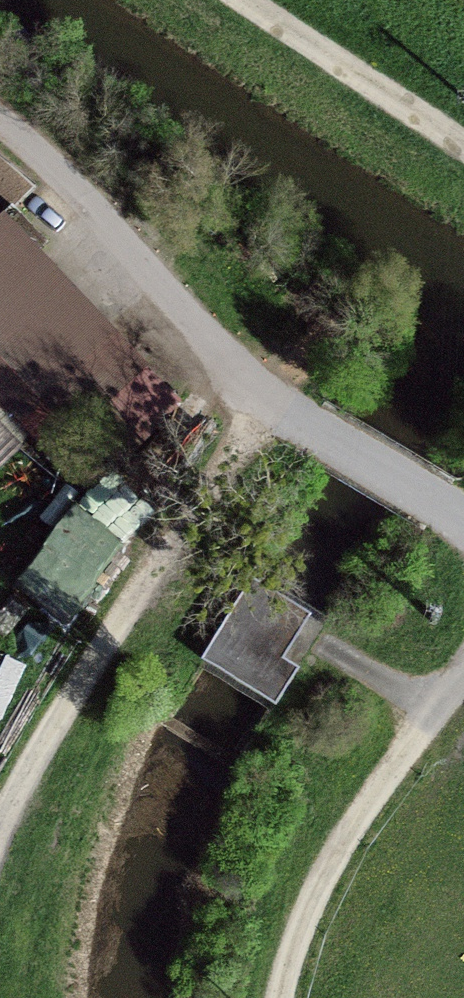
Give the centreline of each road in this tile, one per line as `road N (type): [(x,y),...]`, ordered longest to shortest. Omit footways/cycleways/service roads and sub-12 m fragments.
road 1 (track): [(0,838),(162,535),(259,401)]
road 2 (track): [(463,655),(328,863),(285,968),(282,997)]
road 3 (track): [(238,0),(463,146)]
road 4 (track): [(308,431),(463,516)]

